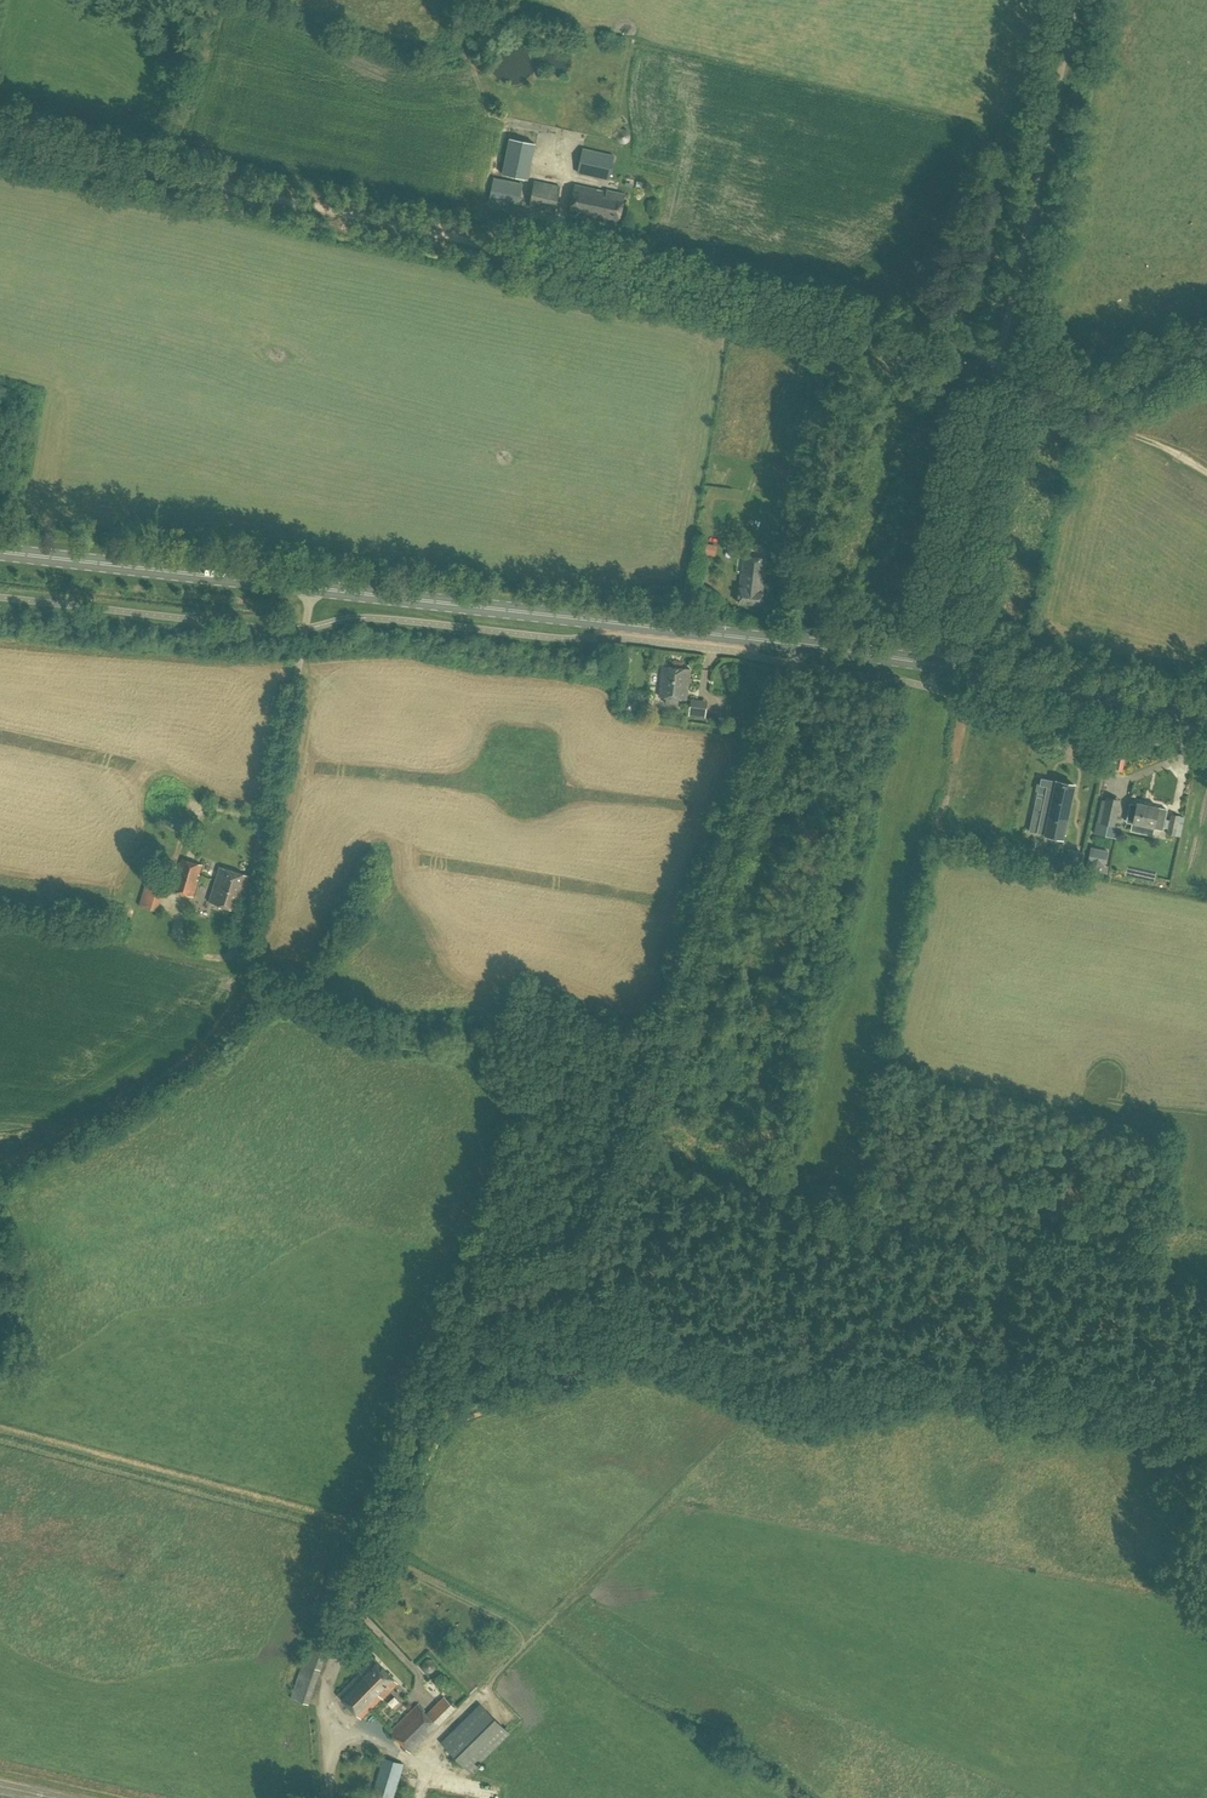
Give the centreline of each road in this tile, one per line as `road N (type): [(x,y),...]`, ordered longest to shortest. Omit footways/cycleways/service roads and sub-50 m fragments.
road 1 (track): [(999,356),(0,139)]
road 2 (primary): [(934,666),(0,553)]
road 3 (track): [(471,1280),(517,1142),(516,1110),(475,1067),(344,1035),(234,961),(254,909),(314,590)]
road 4 (track): [(471,1280),(587,1254),(617,1209),(785,665),(805,648)]
road 5 (track): [(337,1797),(327,1712),(471,1280)]
road 6 (unclassified): [(934,666),(999,356)]
road 7 (primary): [(1206,718),(934,666)]
road 8 (track): [(1206,352),(1087,394),(999,356)]

